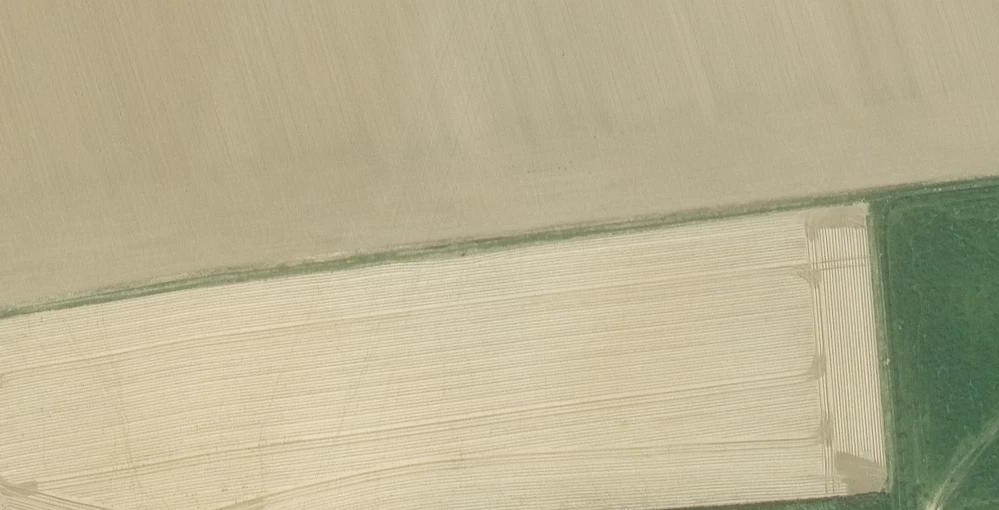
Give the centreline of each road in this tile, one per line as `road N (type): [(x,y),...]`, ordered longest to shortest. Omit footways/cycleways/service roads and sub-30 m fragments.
road 1 (track): [(0,307),(998,187)]
road 2 (track): [(871,203),(898,509)]

